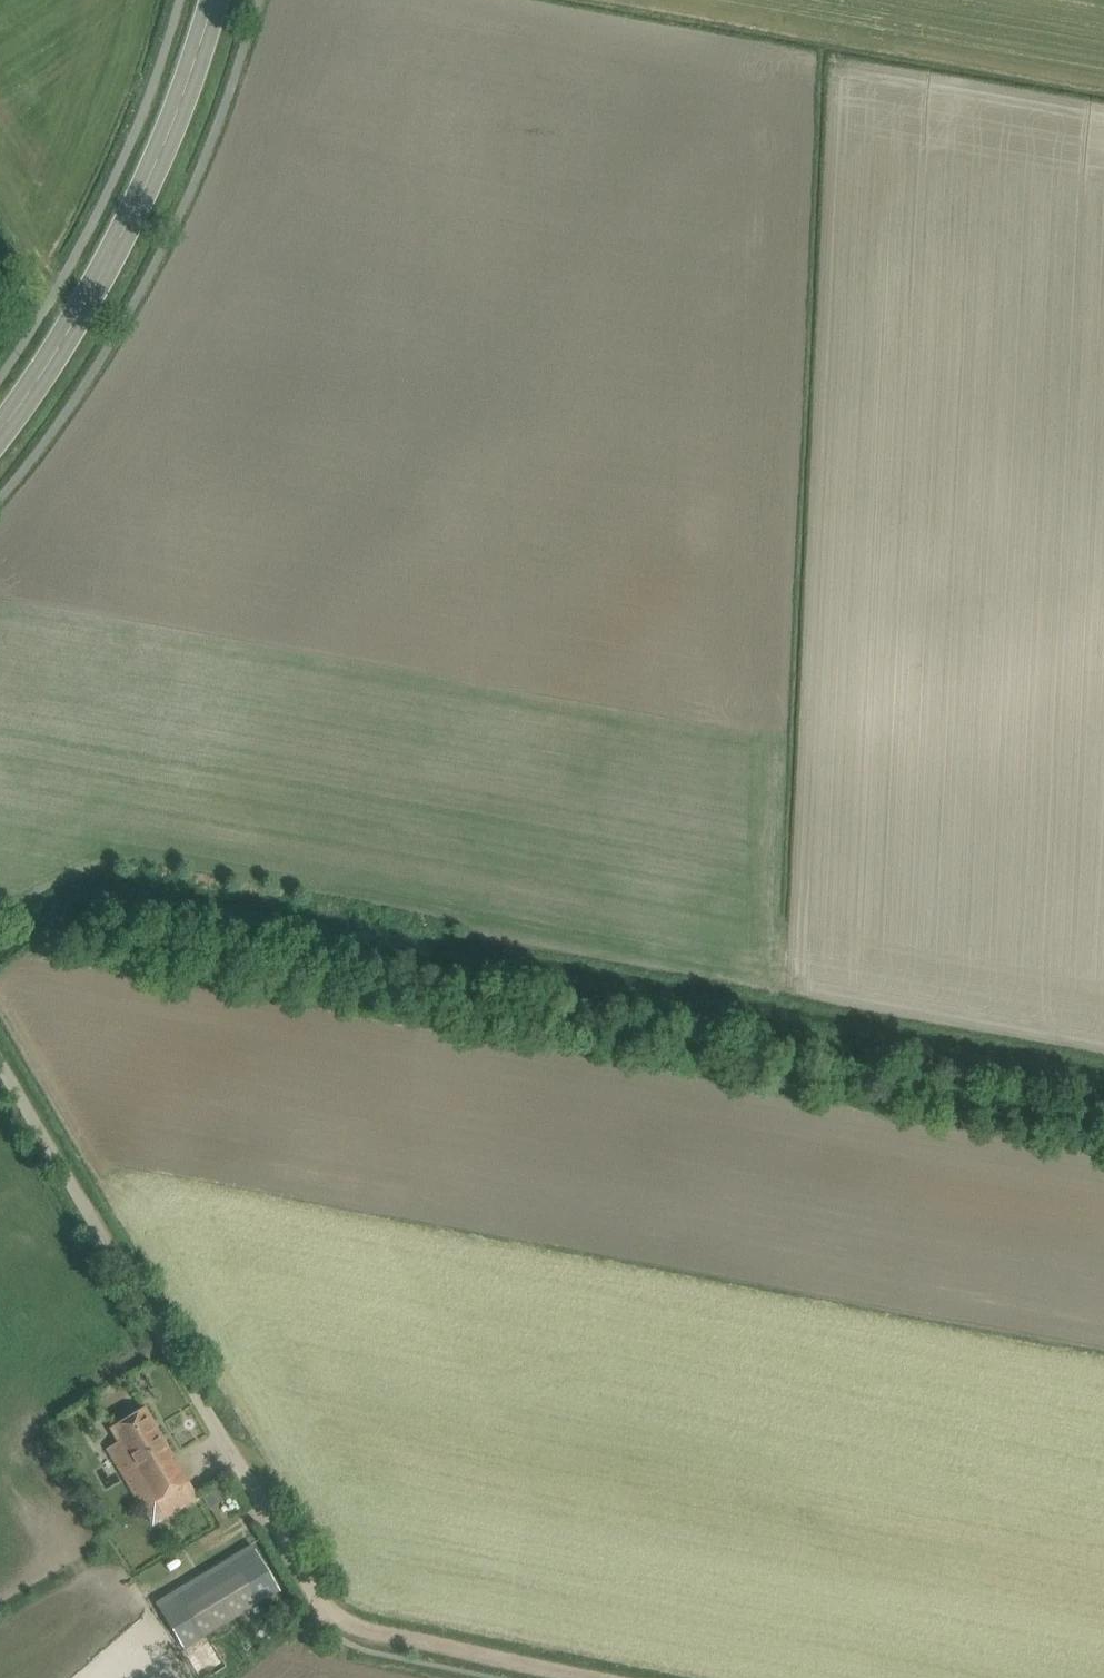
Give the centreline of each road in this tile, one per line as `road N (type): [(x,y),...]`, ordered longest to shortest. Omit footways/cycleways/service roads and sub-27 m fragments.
road 1 (unclassified): [(346,1624),(330,1612),(0,1066)]
road 2 (secondary): [(0,436),(122,233),(209,0)]
road 3 (track): [(611,1677),(346,1624)]

